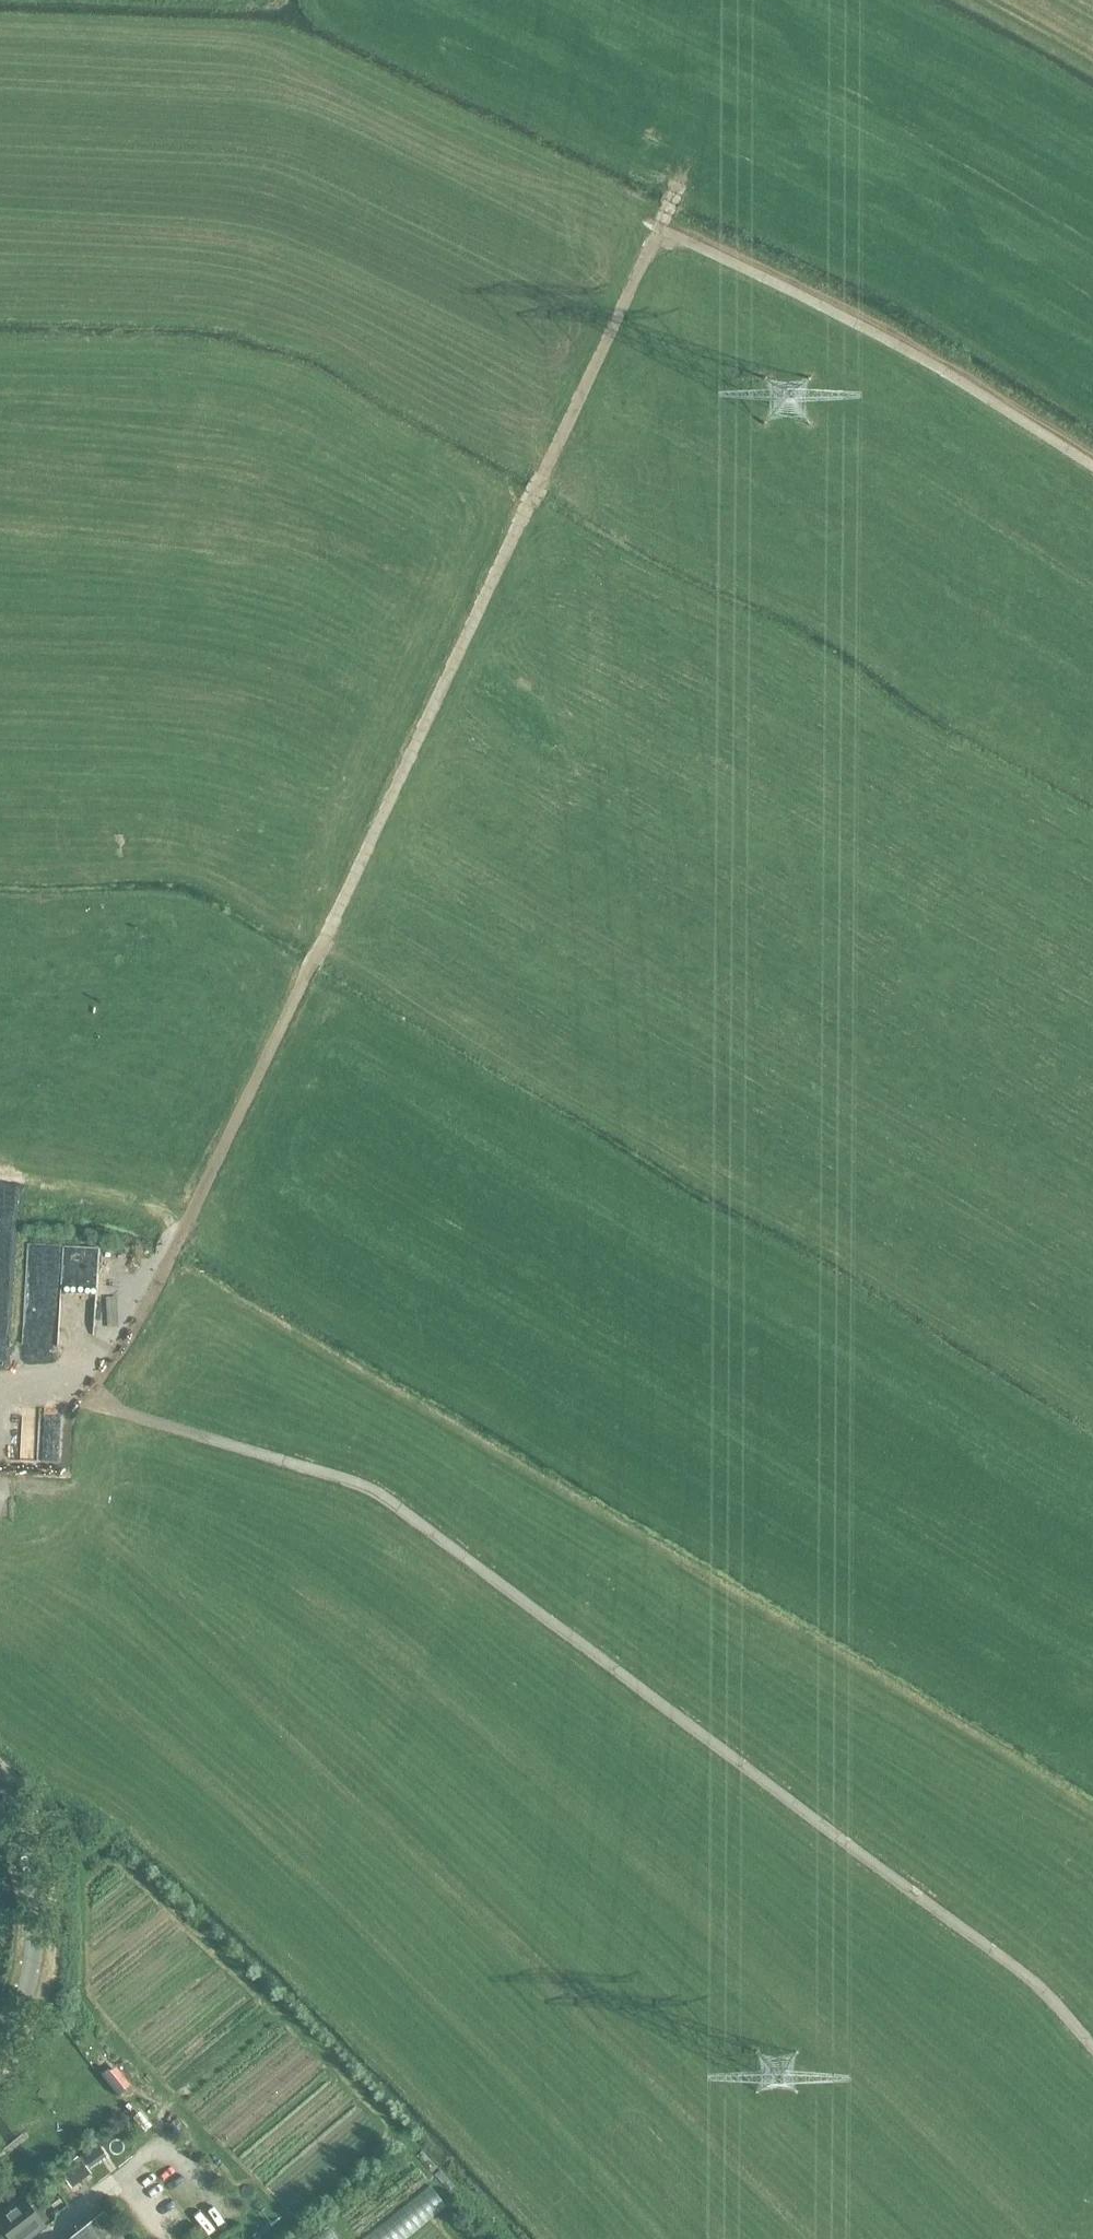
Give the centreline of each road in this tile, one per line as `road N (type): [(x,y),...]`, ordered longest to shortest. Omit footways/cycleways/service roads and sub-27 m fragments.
road 1 (track): [(673,193),(550,475),(163,1265),(78,1389)]
road 2 (track): [(78,1389),(130,1413),(380,1489),(1037,1983),(1092,2045)]
road 3 (track): [(1092,462),(933,364),(658,228)]
road 4 (unclassified): [(0,2041),(24,2006),(39,1943),(33,1872),(0,1800)]
road 5 (track): [(173,2097),(85,1996),(87,1876)]
road 6 (track): [(173,2097),(296,2231),(334,2220),(351,2238)]

